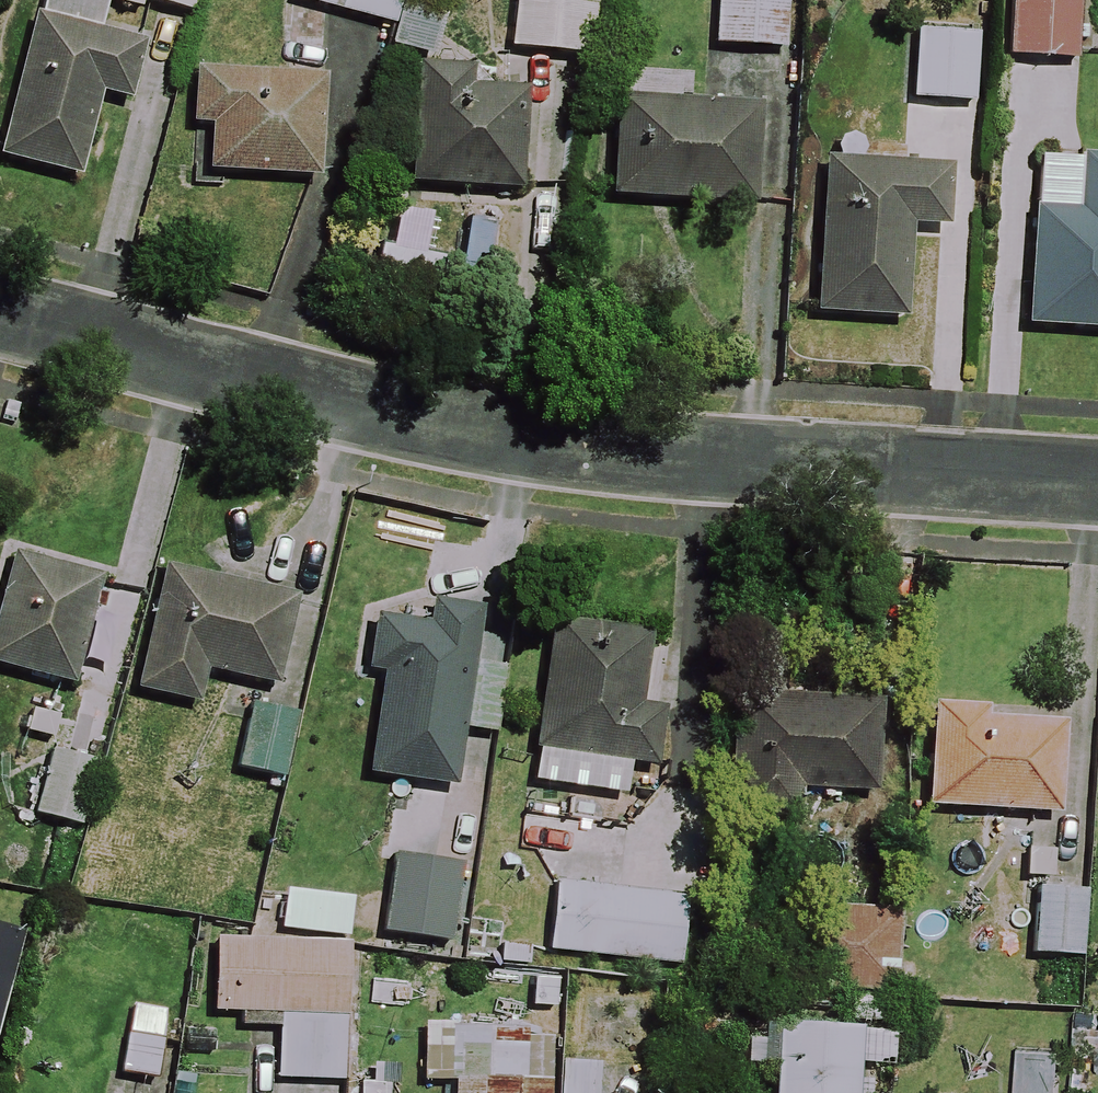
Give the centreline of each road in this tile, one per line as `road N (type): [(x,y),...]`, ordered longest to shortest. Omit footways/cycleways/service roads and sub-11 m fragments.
road 1 (residential): [(1097,476),(643,447),(481,425),(0,312)]

